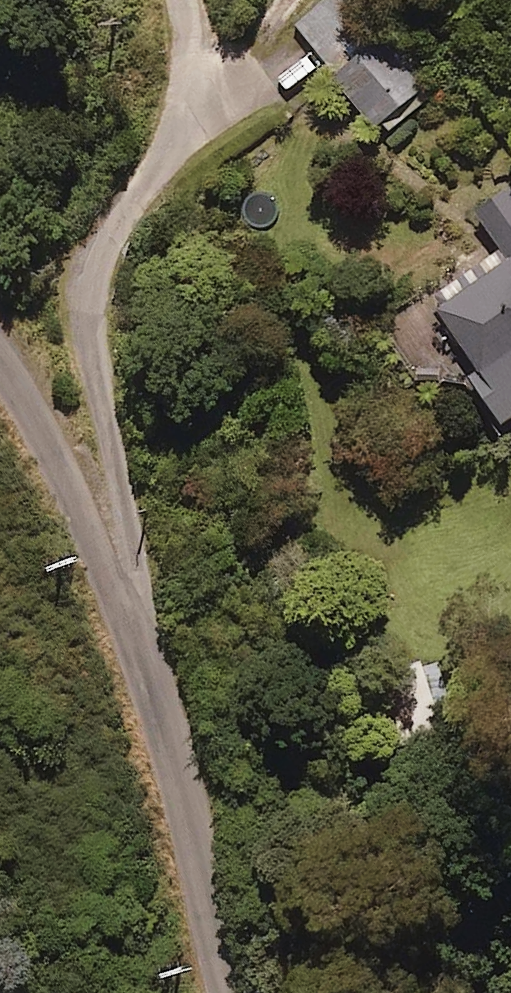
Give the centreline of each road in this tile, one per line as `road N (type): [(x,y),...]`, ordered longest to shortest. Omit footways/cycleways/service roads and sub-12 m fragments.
road 1 (unclassified): [(156,700),(133,531),(87,361),(91,307),(121,225),(193,104),(195,69),(176,0)]
road 2 (residential): [(156,700),(58,463),(0,371)]
road 3 (residential): [(227,992),(204,925),(156,700)]

